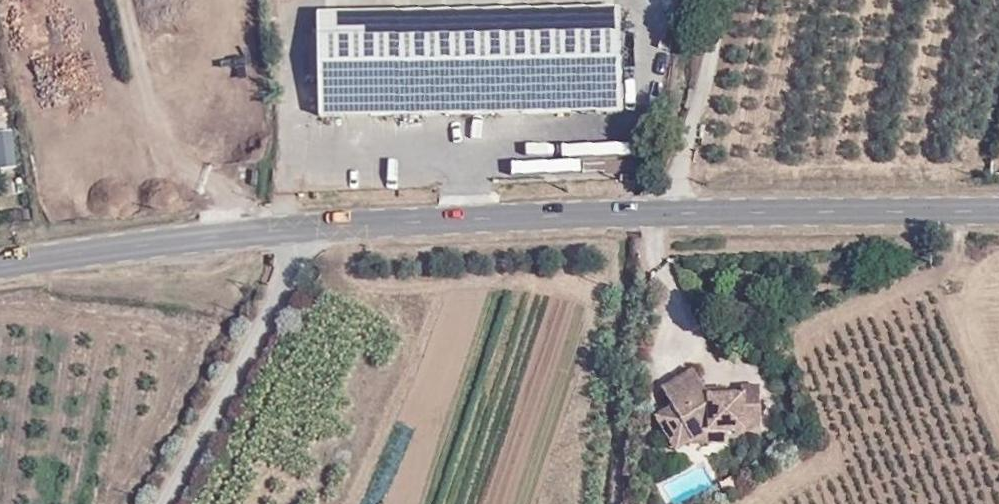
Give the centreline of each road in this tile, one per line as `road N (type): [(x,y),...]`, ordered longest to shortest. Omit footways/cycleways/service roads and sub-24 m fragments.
road 1 (secondary): [(295,228),(680,214)]
road 2 (secondary): [(680,214),(998,213)]
road 3 (residential): [(295,228),(297,252),(162,503)]
road 4 (secondary): [(0,267),(295,228)]
road 5 (residential): [(680,214),(680,159),(728,0)]

